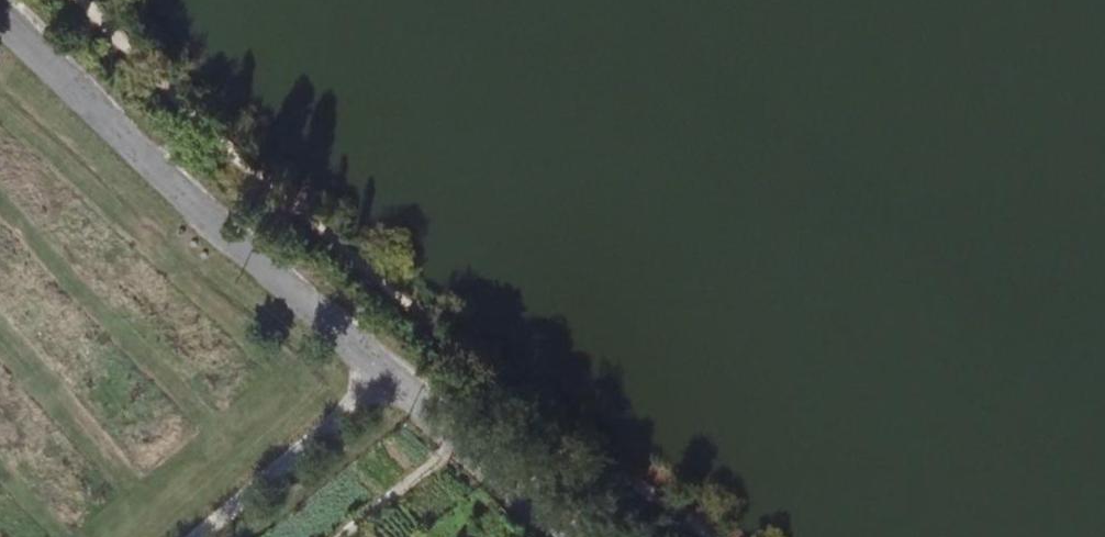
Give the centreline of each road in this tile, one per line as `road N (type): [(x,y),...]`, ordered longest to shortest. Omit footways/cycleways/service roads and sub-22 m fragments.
road 1 (residential): [(0,18),(557,536)]

